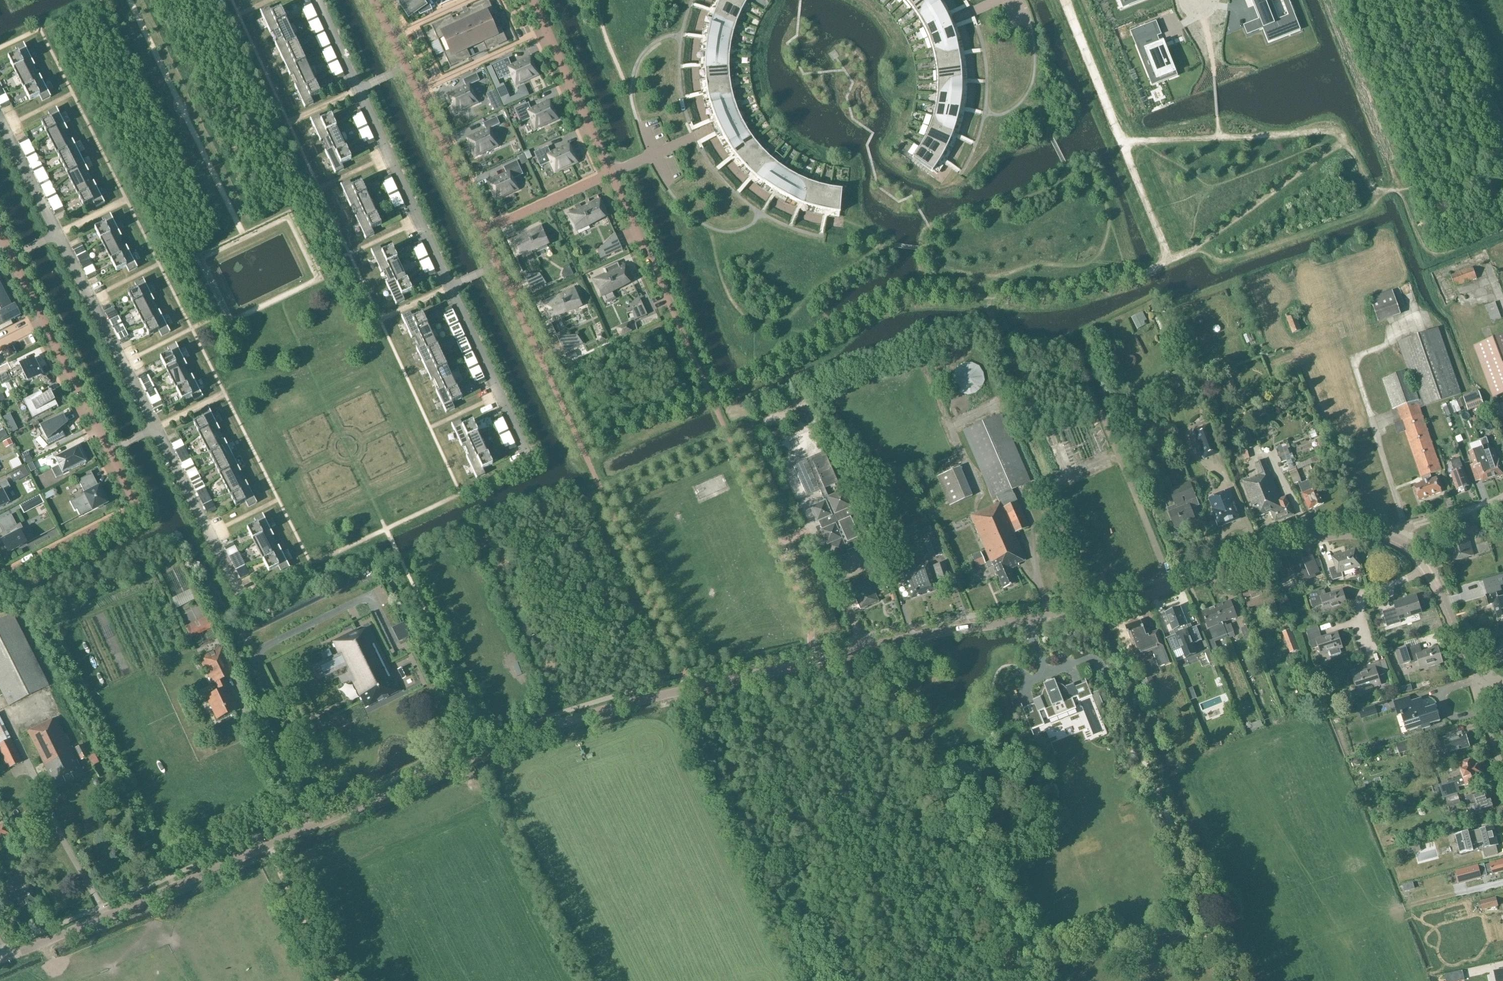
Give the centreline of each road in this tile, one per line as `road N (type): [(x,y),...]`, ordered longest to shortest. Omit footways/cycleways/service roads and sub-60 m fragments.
road 1 (unclassified): [(5,959),(492,749),(603,711),(921,636),(1110,605),(1325,536),(1395,542)]
road 2 (track): [(1170,259),(1065,0)]
road 3 (residential): [(359,91),(450,288)]
road 4 (residential): [(58,234),(157,427)]
road 5 (residential): [(0,578),(133,512),(136,502),(109,452)]
road 6 (residential): [(450,288),(530,462)]
road 7 (residential): [(157,427),(242,598)]
road 8 (residential): [(708,131),(737,173),(768,199),(838,223)]
road 9 (residential): [(942,175),(972,96),(959,18)]
road 10 (residential): [(611,174),(547,32)]
road 11 (residential): [(482,232),(417,91)]
road 12 (unclassified): [(1395,542),(1427,571),(1480,669)]
road 13 (track): [(338,980),(268,846)]
road 14 (residential): [(109,452),(44,322)]
road 15 (residential): [(417,91),(547,32)]
road 16 (residential): [(482,232),(611,174)]
road 17 (residential): [(611,174),(668,302)]
road 18 (residential): [(708,0),(695,76),(708,131)]
road 19 (residential): [(0,120),(58,234)]
road 20 (unclassified): [(1395,542),(1405,525),(1502,499)]

